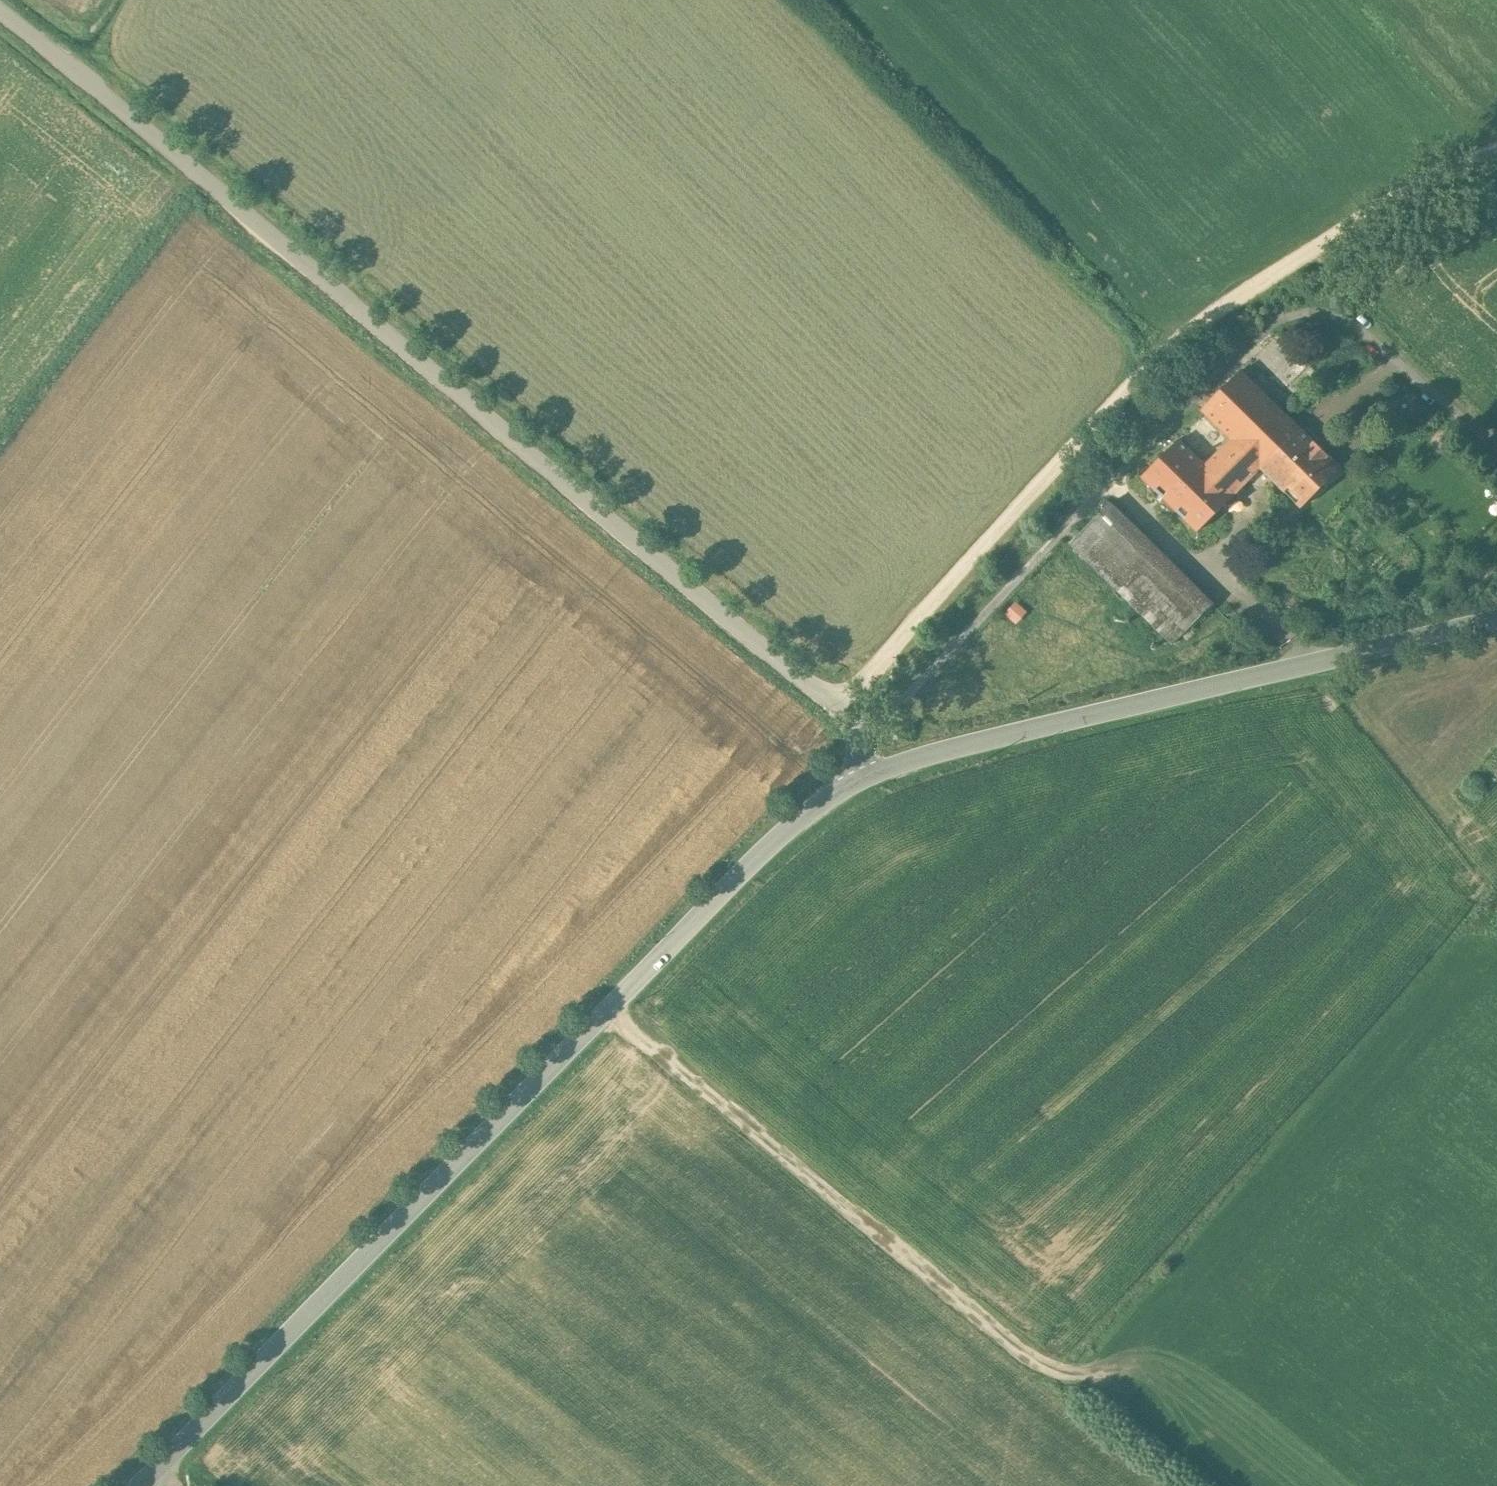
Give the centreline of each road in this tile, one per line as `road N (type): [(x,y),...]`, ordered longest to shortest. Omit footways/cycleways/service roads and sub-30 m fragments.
road 1 (unclassified): [(837,708),(0,13)]
road 2 (tertiary): [(859,780),(817,805),(742,873),(137,1485)]
road 3 (unclassified): [(837,708),(1157,362),(1442,168),(1496,153)]
road 4 (tertiary): [(1496,617),(938,750),(859,780)]

